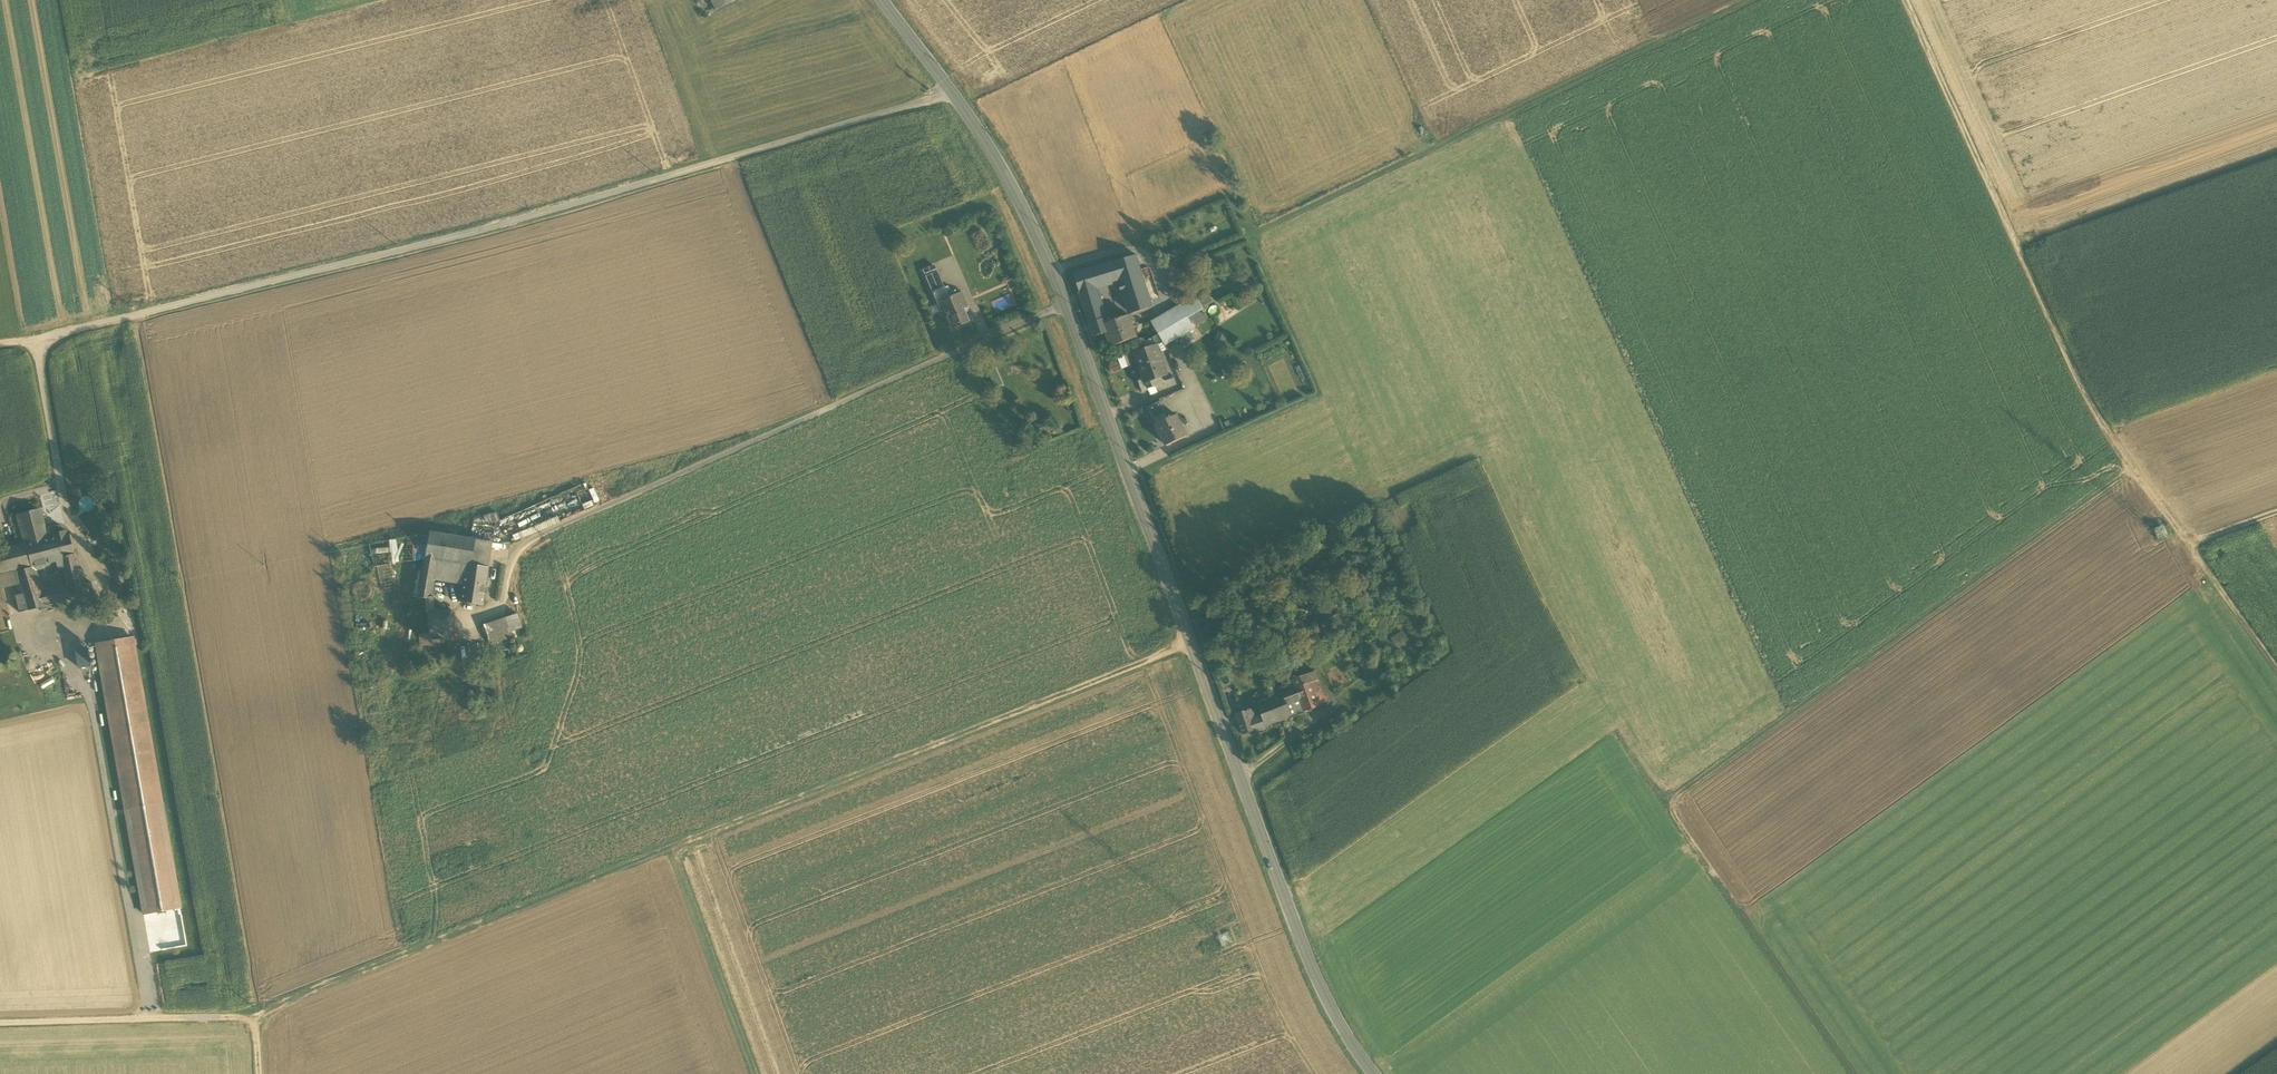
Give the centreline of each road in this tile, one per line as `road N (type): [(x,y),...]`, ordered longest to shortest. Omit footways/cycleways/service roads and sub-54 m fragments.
road 1 (secondary): [(881,0),(970,118),(1037,238),(1302,943),(1373,1073)]
road 2 (track): [(254,1012),(1191,644)]
road 3 (track): [(1905,0),(2089,404),(2276,667)]
road 4 (track): [(2134,471),(1666,805)]
road 5 (track): [(1851,1073),(1618,734)]
road 6 (track): [(146,1017),(81,638)]
road 7 (track): [(0,1022),(254,1012)]
road 8 (track): [(666,847),(750,1073)]

